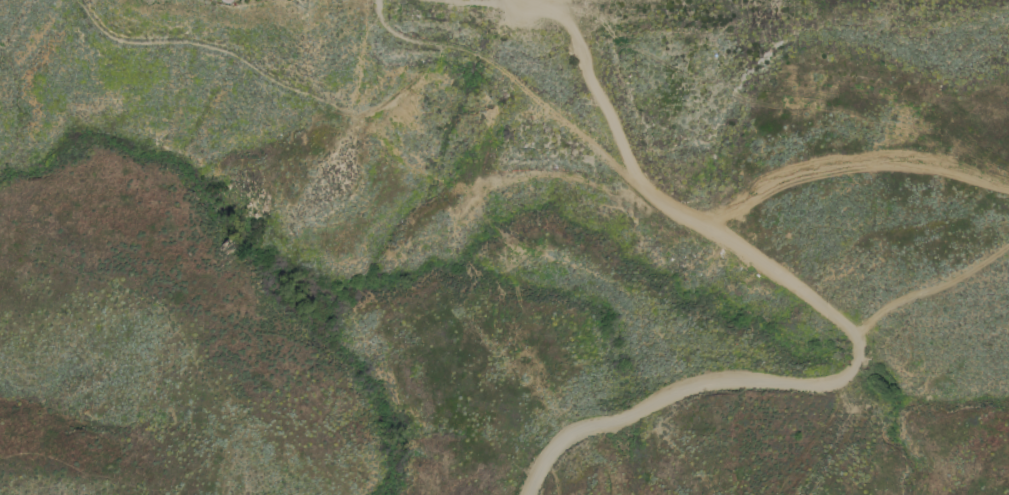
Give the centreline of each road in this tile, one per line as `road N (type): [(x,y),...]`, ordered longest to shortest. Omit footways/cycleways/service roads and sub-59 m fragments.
road 1 (track): [(726,232),(782,162),(1008,188)]

